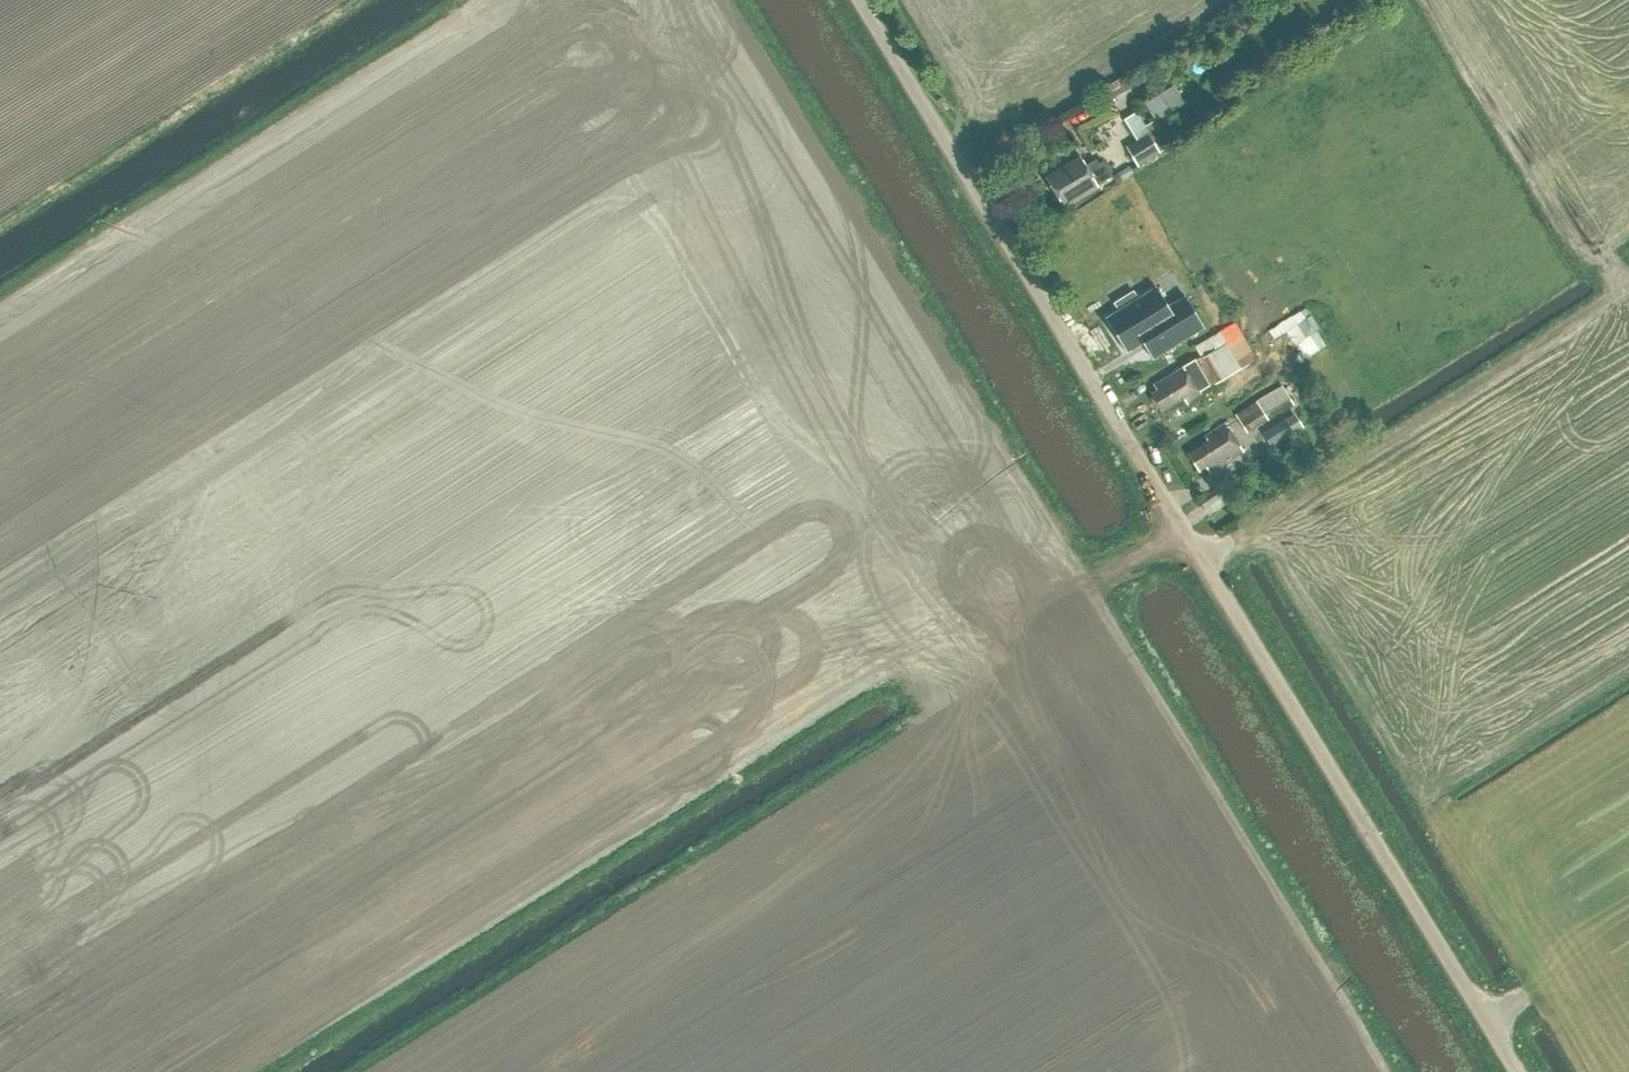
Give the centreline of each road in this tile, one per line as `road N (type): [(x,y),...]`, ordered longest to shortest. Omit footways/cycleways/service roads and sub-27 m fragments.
road 1 (unclassified): [(1517,1071),(860,0)]

